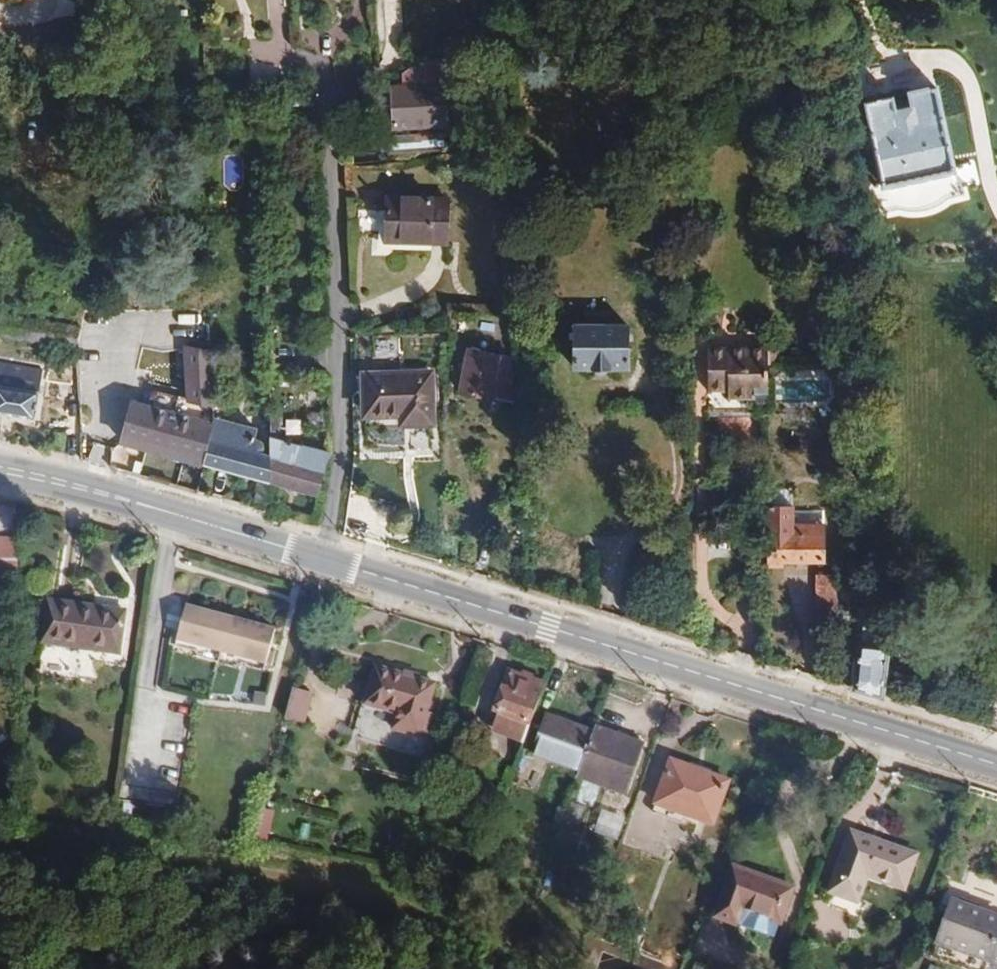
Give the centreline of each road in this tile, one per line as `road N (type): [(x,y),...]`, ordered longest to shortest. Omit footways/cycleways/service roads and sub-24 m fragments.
road 1 (primary): [(0,470),(996,768)]

